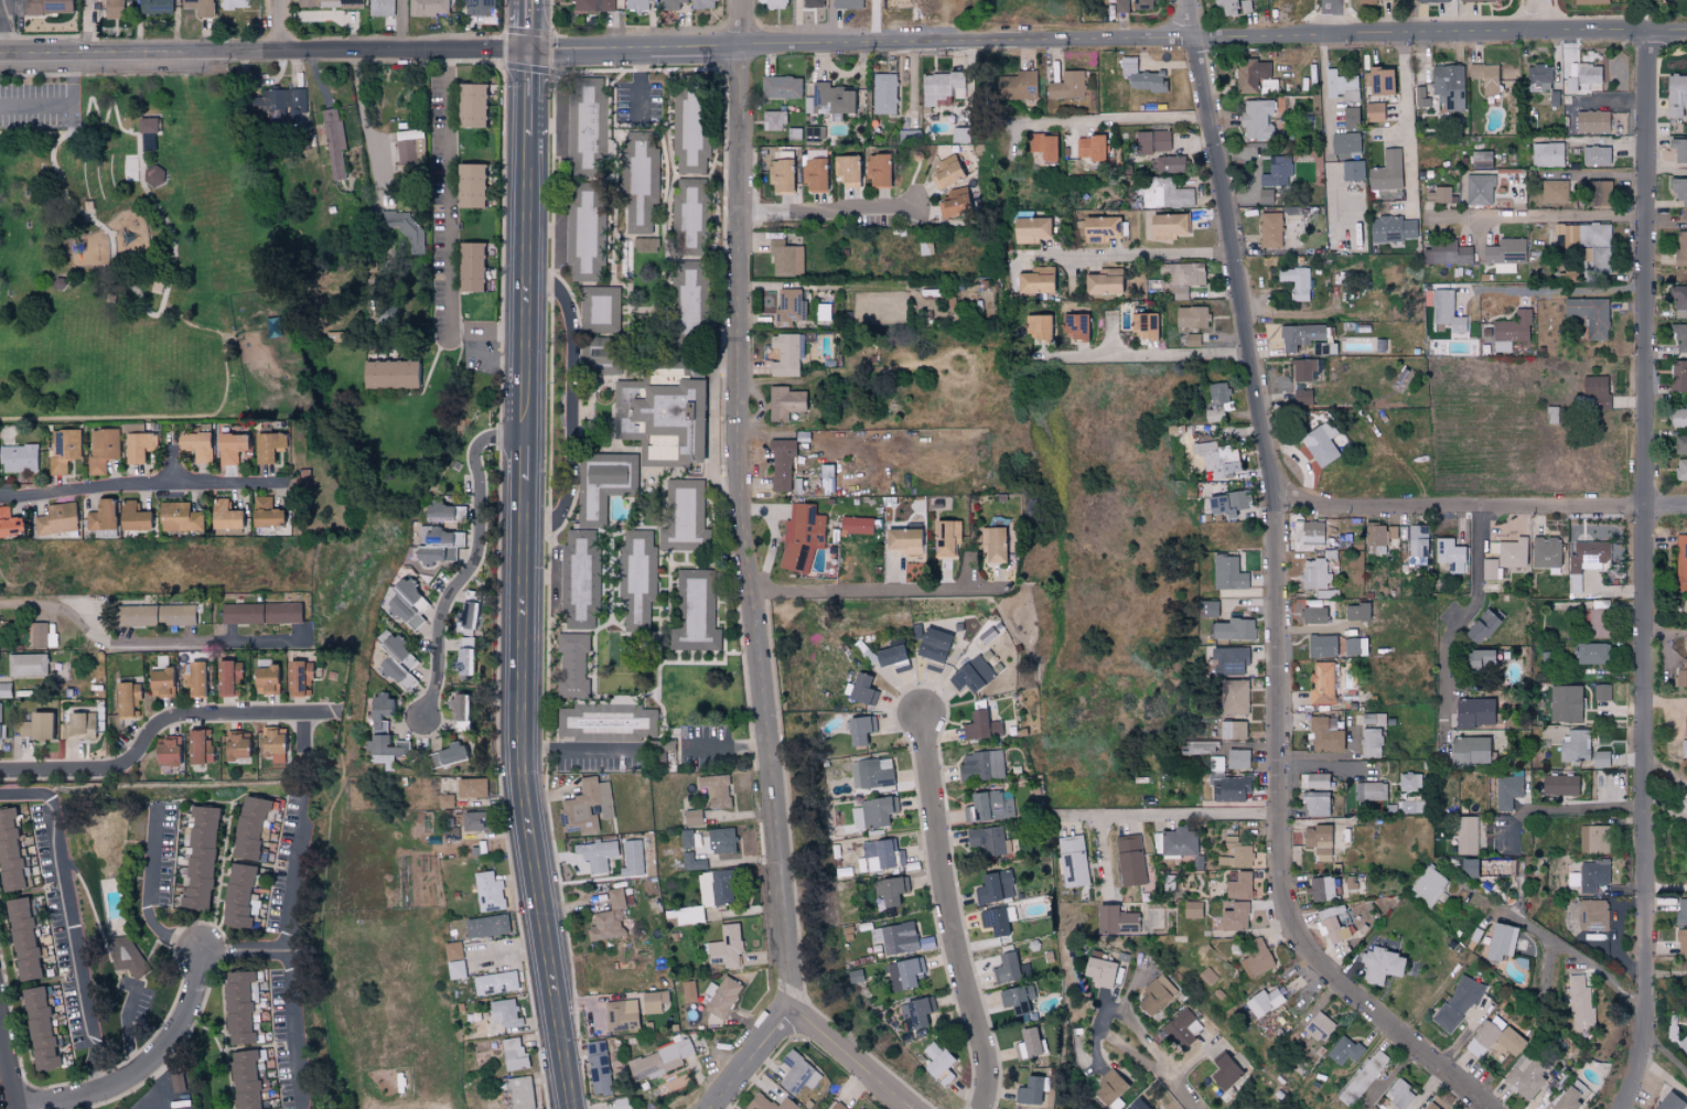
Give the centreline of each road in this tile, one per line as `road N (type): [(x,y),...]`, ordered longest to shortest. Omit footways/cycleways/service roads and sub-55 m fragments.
road 1 (tertiary): [(0,51),(528,51),(1686,28)]
road 2 (residential): [(1492,1108),(1340,981),(1302,932),(1288,893),(1286,483),(1189,0)]
road 3 (residential): [(1625,1108),(1644,1053),(1646,992),(1650,29)]
road 4 (residential): [(794,1015),(740,520),(744,0)]
road 5 (secondary): [(573,1108),(523,775),(525,484)]
road 6 (residential): [(1286,483),(1330,509),(1686,506)]
road 7 (residential): [(995,1108),(922,714)]
road 8 (residential): [(0,774),(129,765),(162,726),(189,715),(346,714)]
road 9 (residential): [(423,715),(439,675),(444,603),(480,542),(477,451),(493,433),(526,432)]
road 10 (secondary): [(526,432),(528,138)]
road 11 (residential): [(0,496),(104,483),(290,478)]
road 12 (residential): [(19,1106),(96,1091),(146,1060),(184,1014),(203,949)]
road 13 (residential): [(748,592),(1002,589)]
road 14 (residential): [(1283,797),(1055,799)]
road 15 (residential): [(1426,216),(1648,216)]
road 16 (residential): [(1036,254),(1237,251)]
road 17 (residential): [(1062,355),(1256,351)]
road 18 (residential): [(743,212),(933,205)]
road 19 (residential): [(1405,30),(1415,218)]
road 20 (residential): [(1159,1072),(1121,1011),(1102,1020),(1108,1041),(1159,1072)]
road 21 (residential): [(1646,992),(1513,915)]
road 22 (tertiary): [(794,1015),(904,1108)]
road 23 (tertiary): [(714,1108),(794,1015)]

